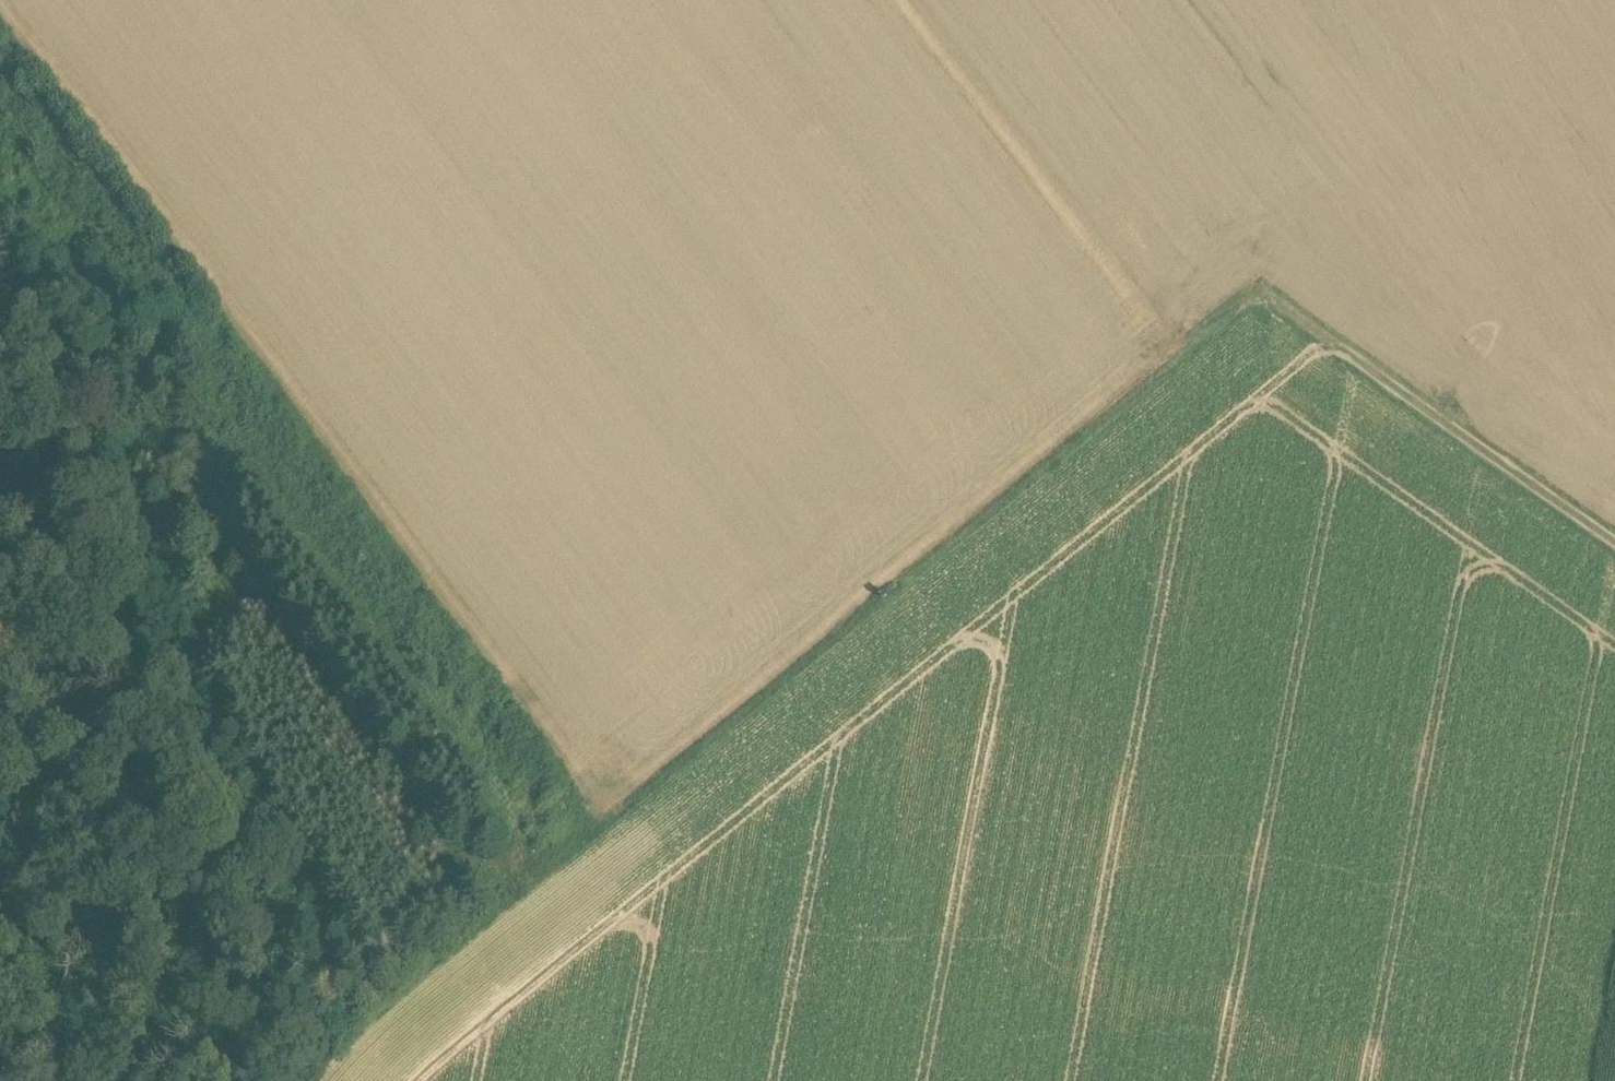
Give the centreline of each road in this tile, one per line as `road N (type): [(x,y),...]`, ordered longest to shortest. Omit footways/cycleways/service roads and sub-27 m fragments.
road 1 (track): [(1614,545),(1257,288),(287,1076)]
road 2 (track): [(0,371),(30,415),(61,514),(80,638),(73,757),(0,922)]
road 3 (track): [(149,1080),(183,1002),(184,918),(158,868),(98,803),(73,757)]

